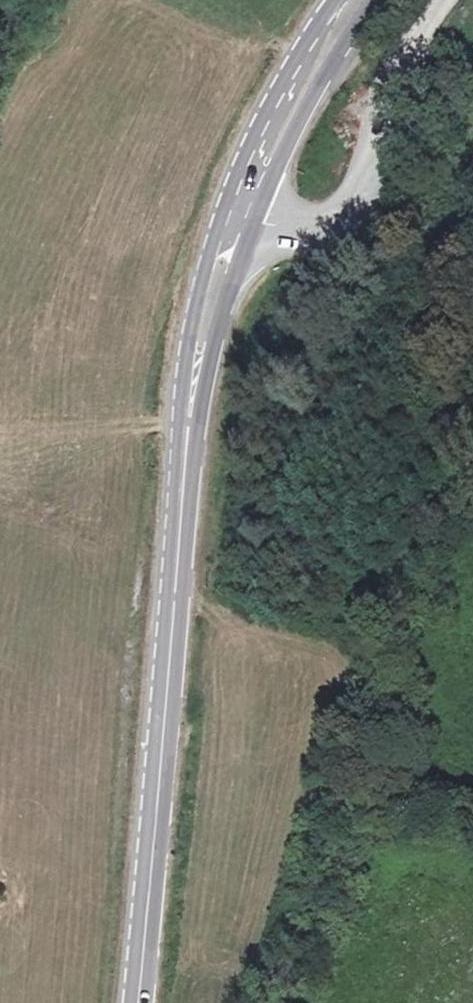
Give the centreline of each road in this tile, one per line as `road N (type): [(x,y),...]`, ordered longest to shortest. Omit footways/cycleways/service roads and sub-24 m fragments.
road 1 (secondary): [(358,0),(282,112),(213,294),(194,388),(138,1002)]
road 2 (track): [(280,1002),(307,918),(399,708),(430,475),(416,34)]

